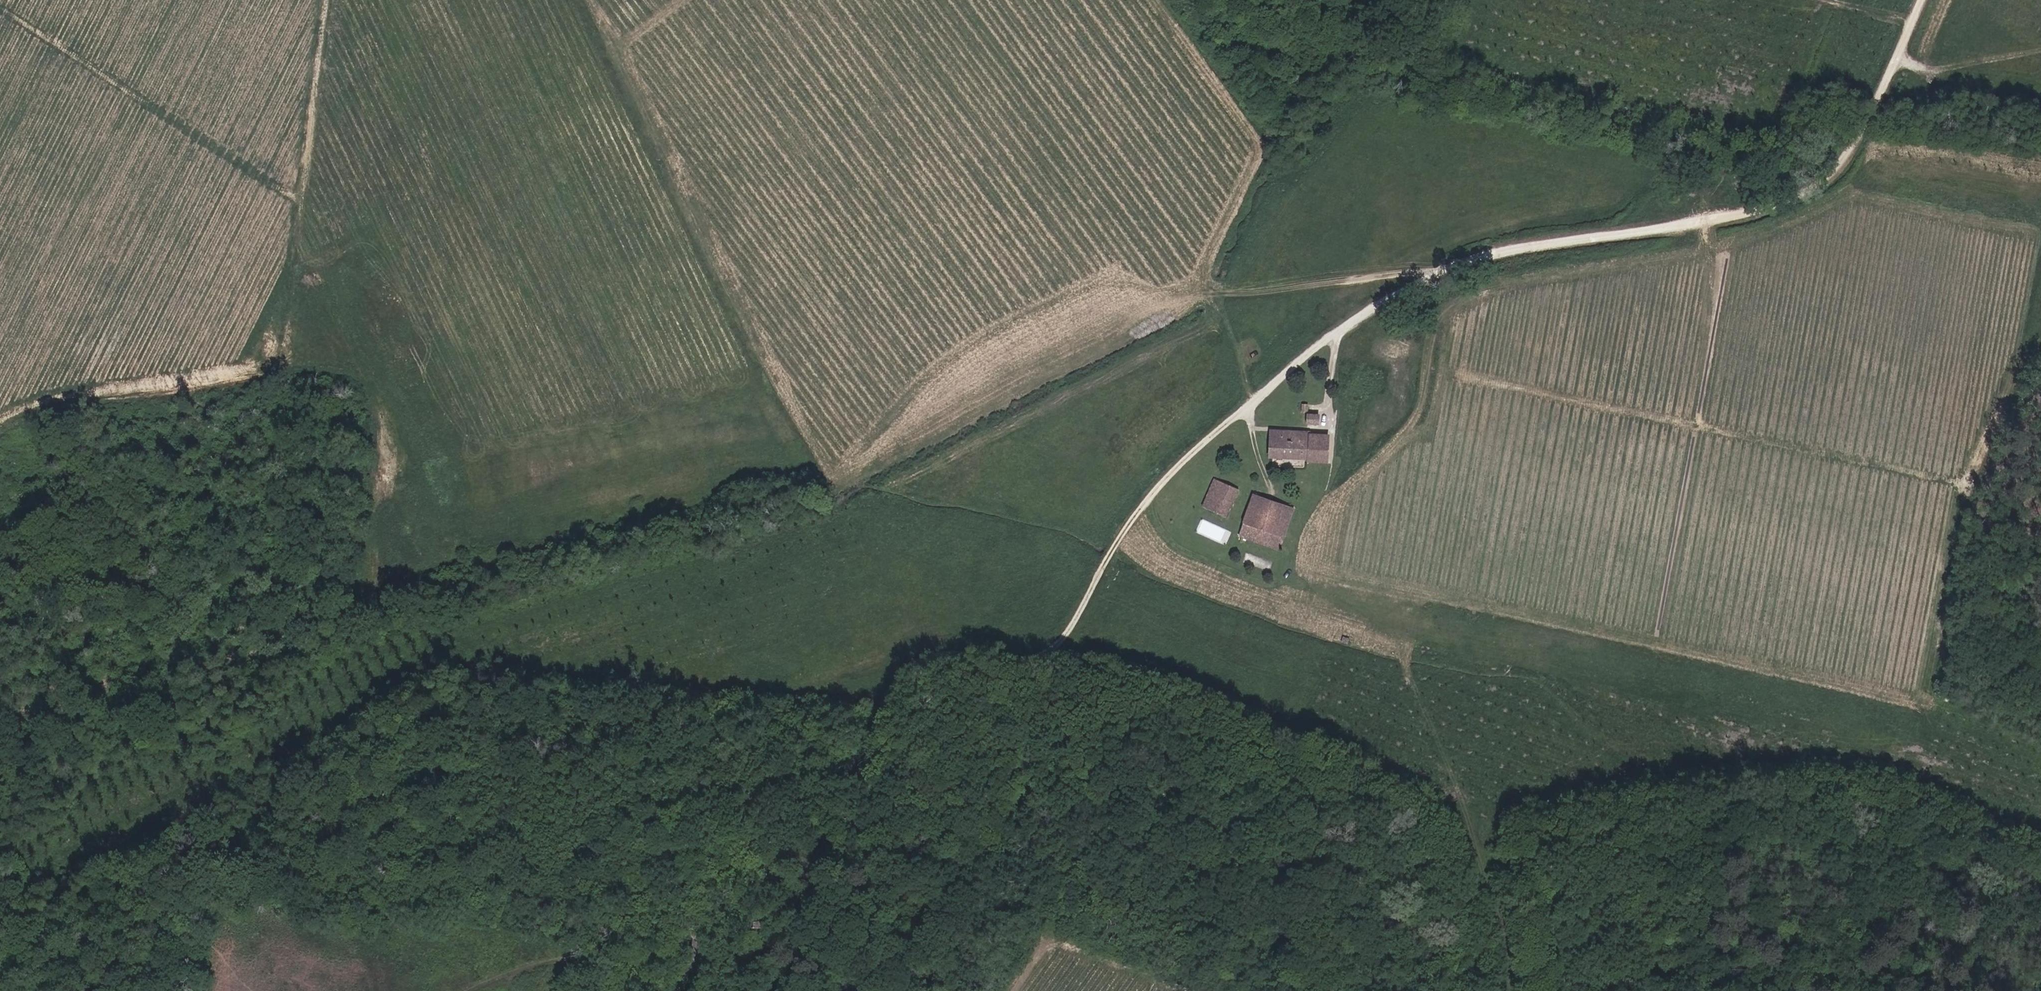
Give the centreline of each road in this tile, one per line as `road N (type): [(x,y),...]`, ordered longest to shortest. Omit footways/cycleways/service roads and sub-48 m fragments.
road 1 (track): [(681,990),(693,956),(676,874),(680,840),(700,823),(813,797),(846,778),(914,672),(941,658),(1068,641),(1137,516),(1179,467),(1341,329),(1450,270),(1493,257),(1799,202),(1838,174),(1865,137),(1924,0)]
road 2 (track): [(693,956),(539,965)]

